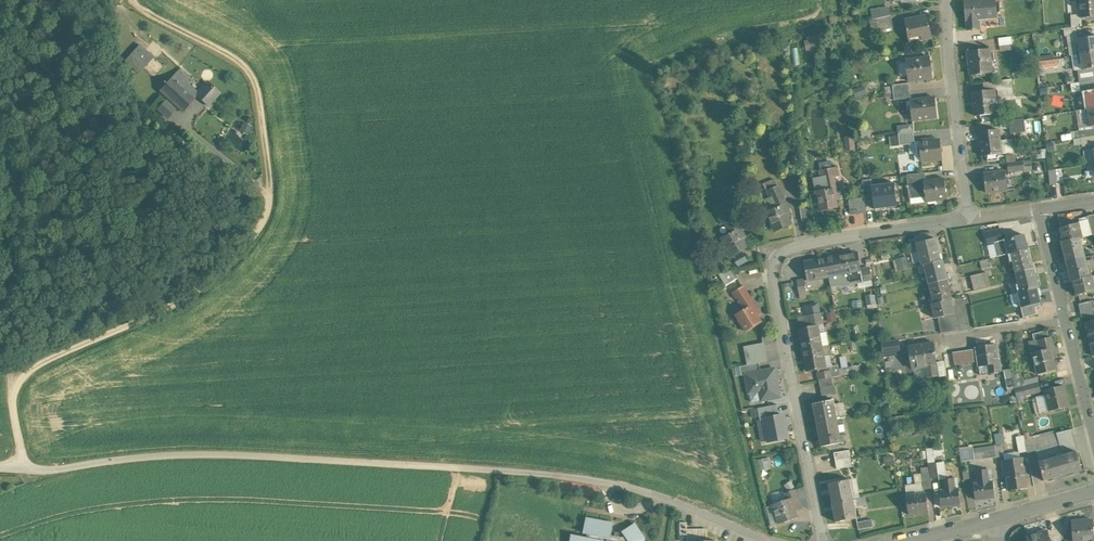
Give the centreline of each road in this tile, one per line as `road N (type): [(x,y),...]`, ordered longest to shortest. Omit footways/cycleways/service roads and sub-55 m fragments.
road 1 (track): [(678,498),(596,477),(230,453),(0,466)]
road 2 (track): [(29,467),(15,407),(21,374),(184,295),(252,241),(272,209),(267,130),(253,71),(137,0)]
road 3 (residential): [(789,247),(772,262),(825,540)]
road 4 (residential): [(966,218),(947,0)]
road 5 (residential): [(789,247),(966,218)]

